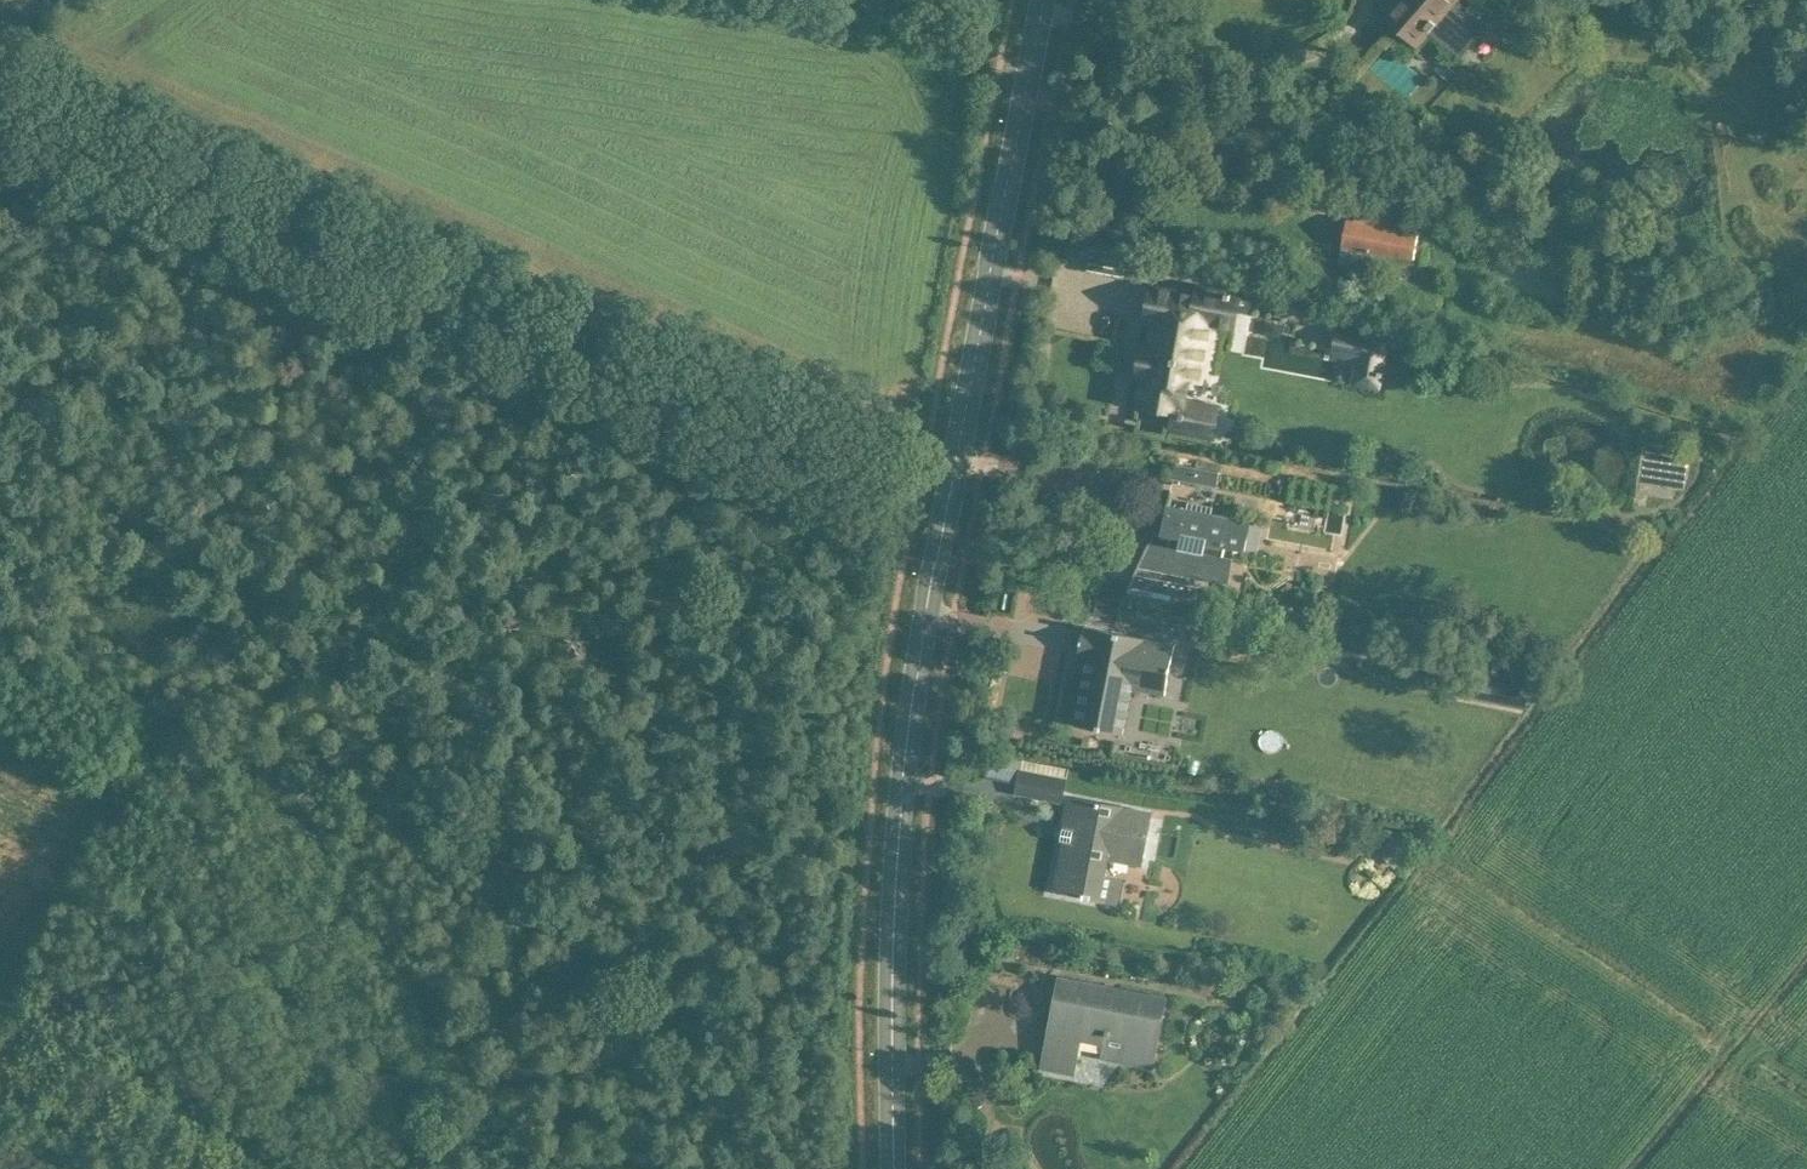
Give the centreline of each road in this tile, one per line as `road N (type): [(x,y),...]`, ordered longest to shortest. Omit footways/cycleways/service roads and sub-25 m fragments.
road 1 (primary): [(894,1168),(894,939),(916,670),(1044,0)]

